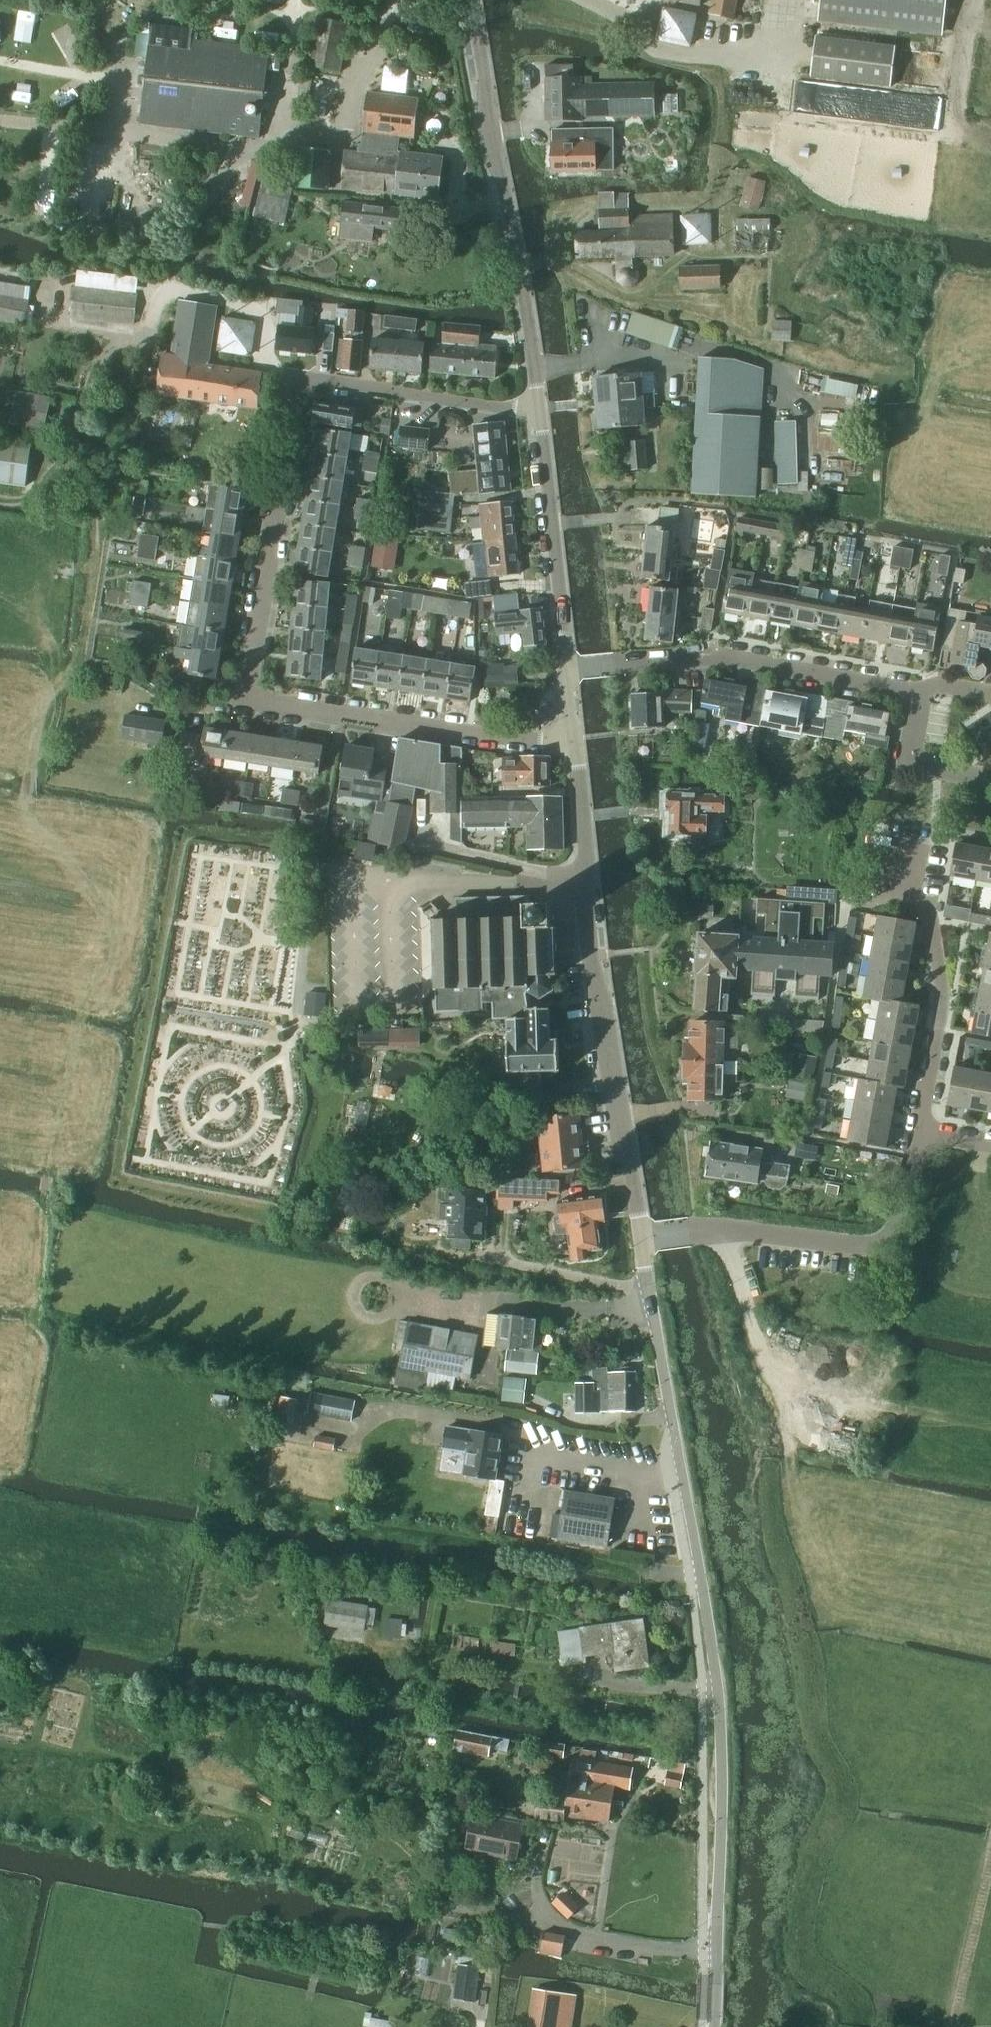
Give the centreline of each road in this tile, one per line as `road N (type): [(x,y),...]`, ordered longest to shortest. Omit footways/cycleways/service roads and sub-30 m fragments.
road 1 (residential): [(539,412),(300,379),(245,701),(527,739),(574,732)]
road 2 (unclassified): [(714,2026),(720,1713),(641,1238)]
road 3 (track): [(95,1000),(115,970),(119,934),(29,809),(30,769),(44,691),(77,659),(98,533),(73,473),(101,372),(117,354),(152,343)]
road 4 (residential): [(641,1238),(590,954),(574,732)]
road 5 (residential): [(539,412),(504,183),(484,131),(485,77),(471,0)]
road 6 (residential): [(922,691),(738,658),(566,667)]
road 7 (residential): [(641,1238),(724,1228),(880,1242),(917,1134)]
road 8 (residential): [(917,1134),(942,1002),(928,917),(899,894)]
road 9 (residential): [(566,667),(539,412)]
road 10 (track): [(990,1849),(952,2026)]
road 11 (track): [(520,267),(566,264),(625,295),(657,275)]
road 12 (track): [(747,1309),(775,1373),(848,1396)]
road 13 (residential): [(990,779),(921,761),(912,746),(922,691)]

